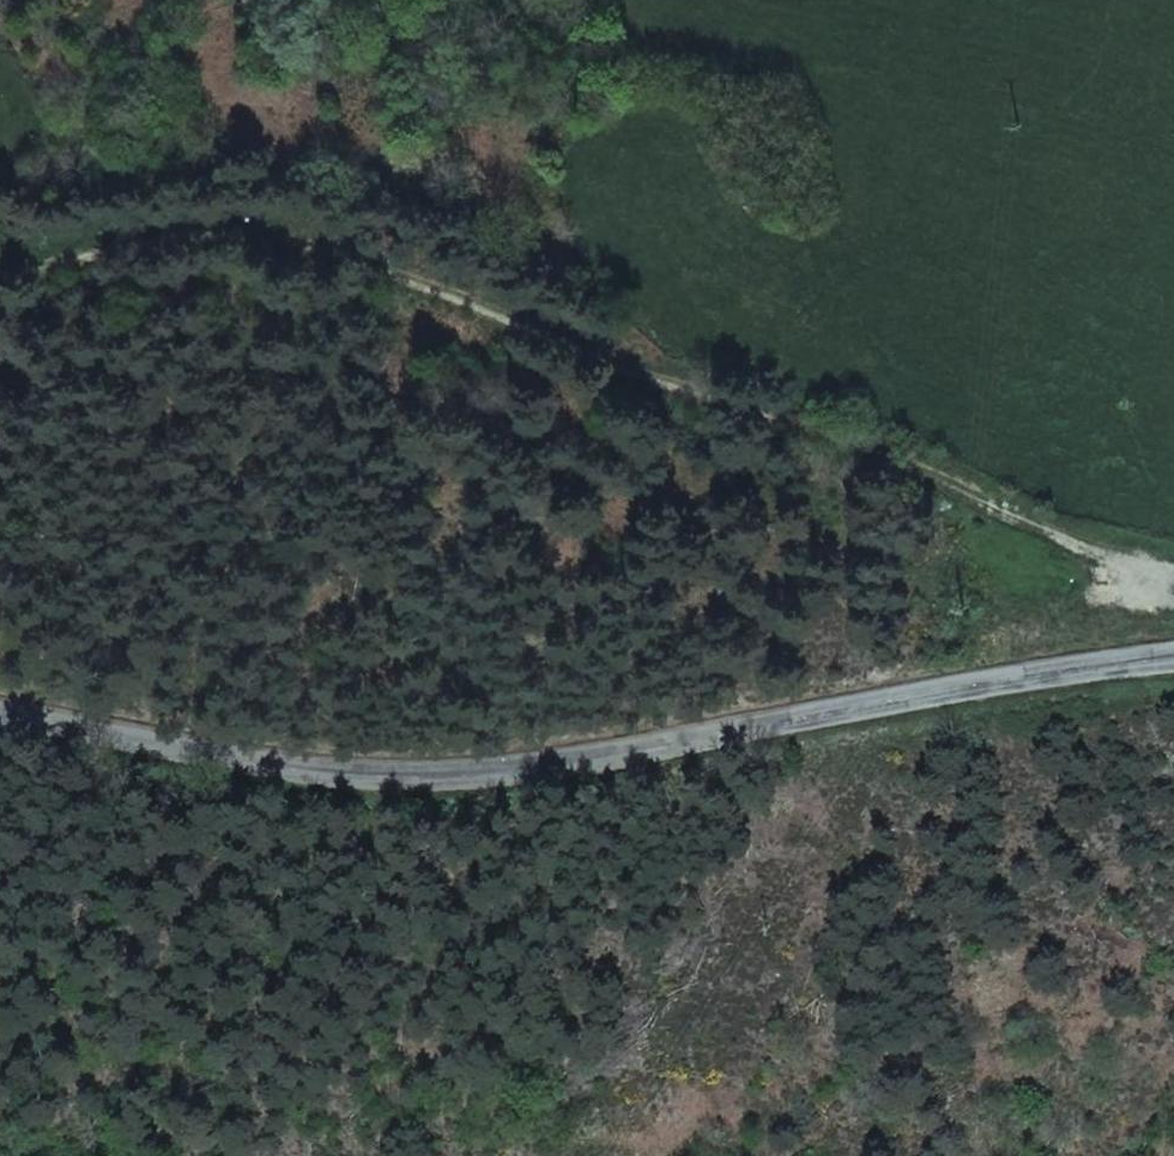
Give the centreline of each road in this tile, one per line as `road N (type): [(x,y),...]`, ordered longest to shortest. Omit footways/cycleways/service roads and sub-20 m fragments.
road 1 (track): [(0,269),(72,245),(204,228),(979,512),(1165,572),(1173,584)]
road 2 (tertiary): [(0,734),(239,786),(505,798),(1173,684)]

